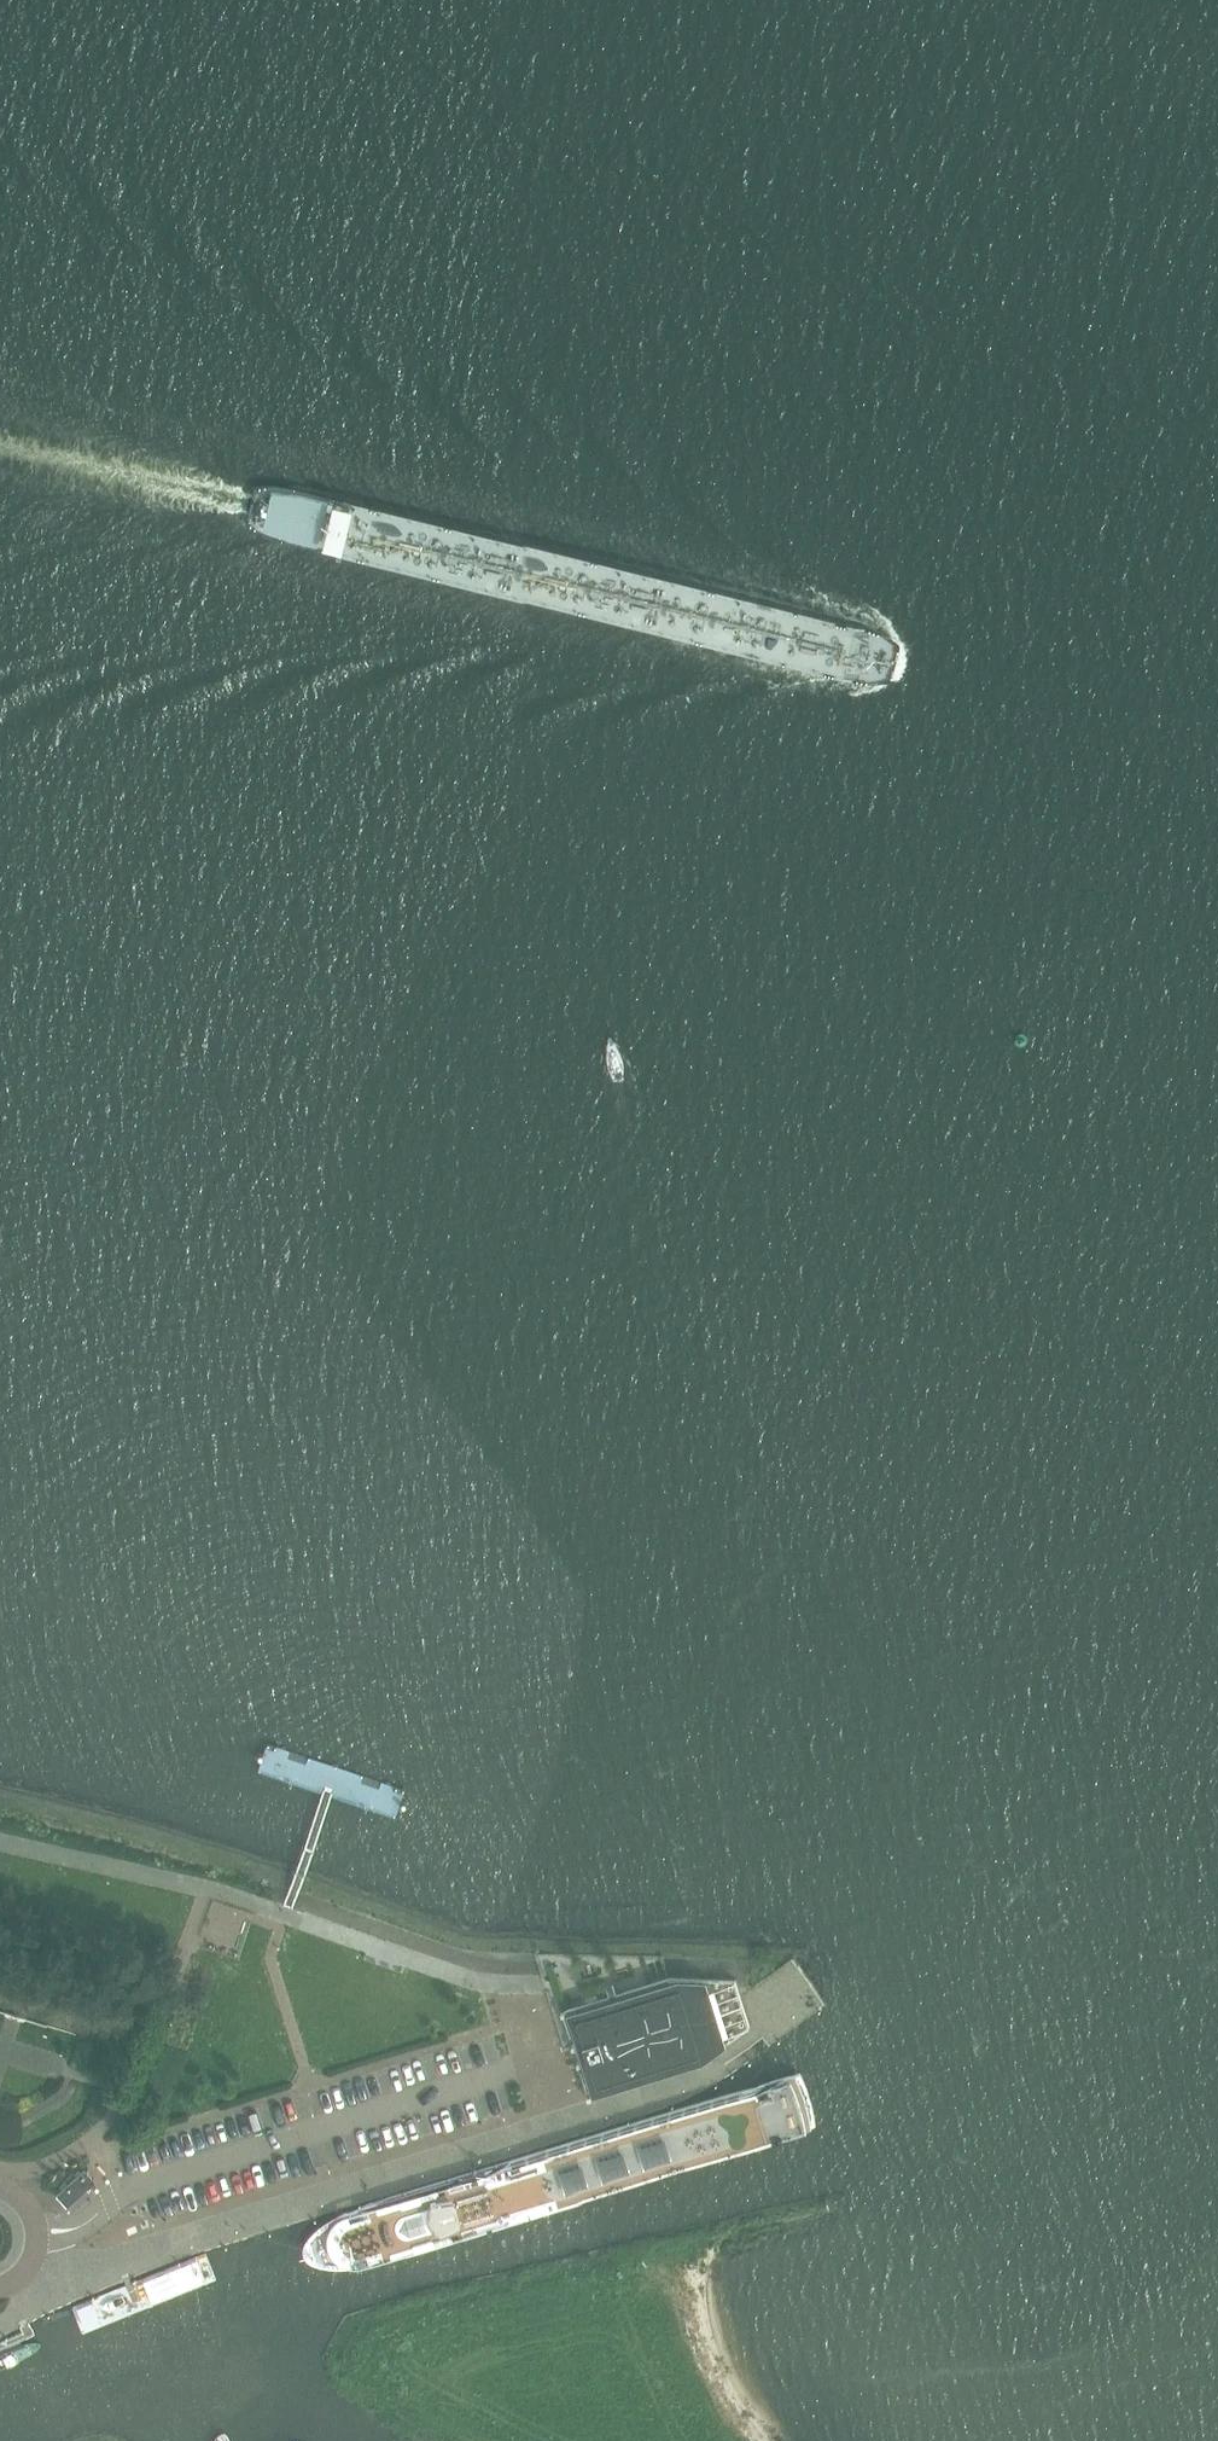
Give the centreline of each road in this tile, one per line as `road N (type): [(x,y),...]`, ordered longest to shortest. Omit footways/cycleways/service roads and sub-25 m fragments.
road 1 (tertiary): [(0,2290),(27,2272),(37,2247),(32,2218),(0,2192)]

